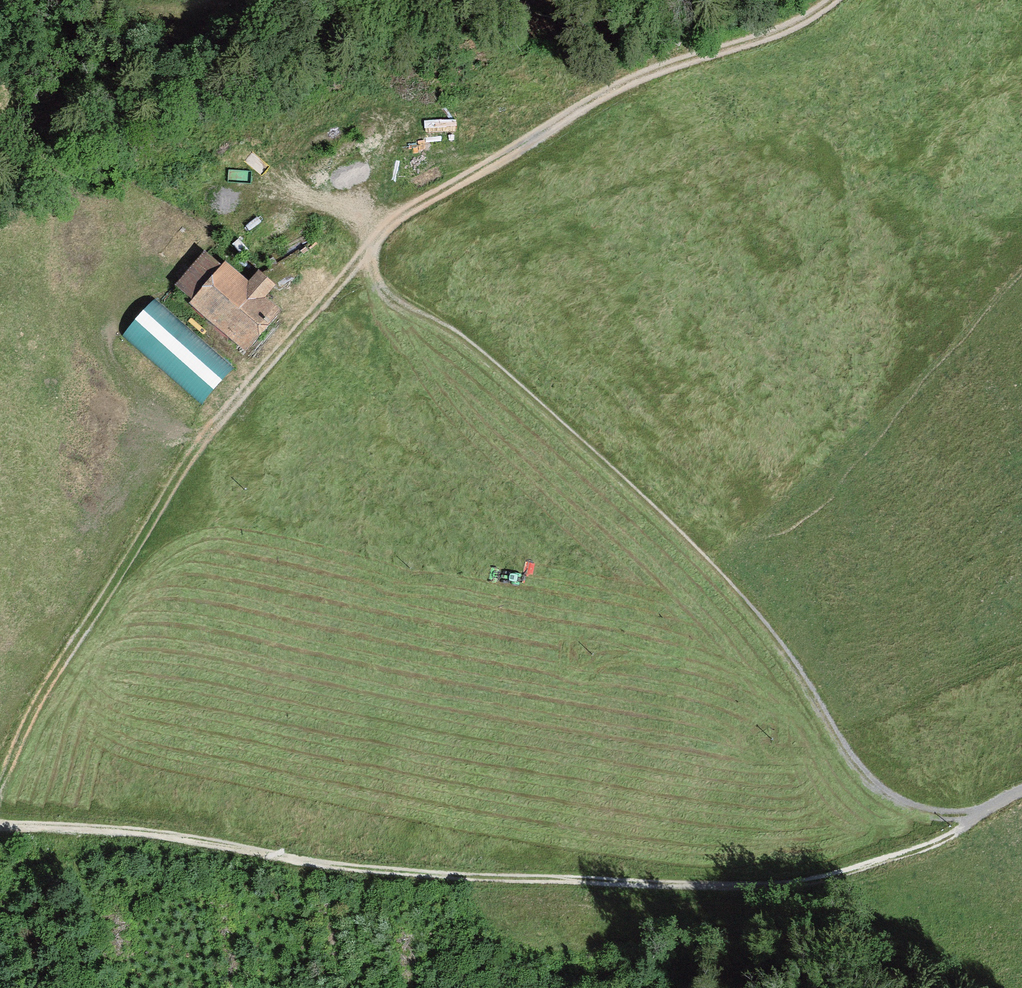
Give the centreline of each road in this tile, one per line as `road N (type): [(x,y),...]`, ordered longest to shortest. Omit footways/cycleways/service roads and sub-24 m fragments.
road 1 (track): [(0,824),(537,877),(799,888),(967,832),(985,805),(1021,791)]
road 2 (track): [(967,832),(878,805),(812,697),(670,521),(462,338),(389,297),(376,280),(372,246)]
road 3 (track): [(372,246),(208,432),(0,791)]
road 4 (track): [(831,0),(773,36),(643,74),(590,102),(393,221),(372,246)]

